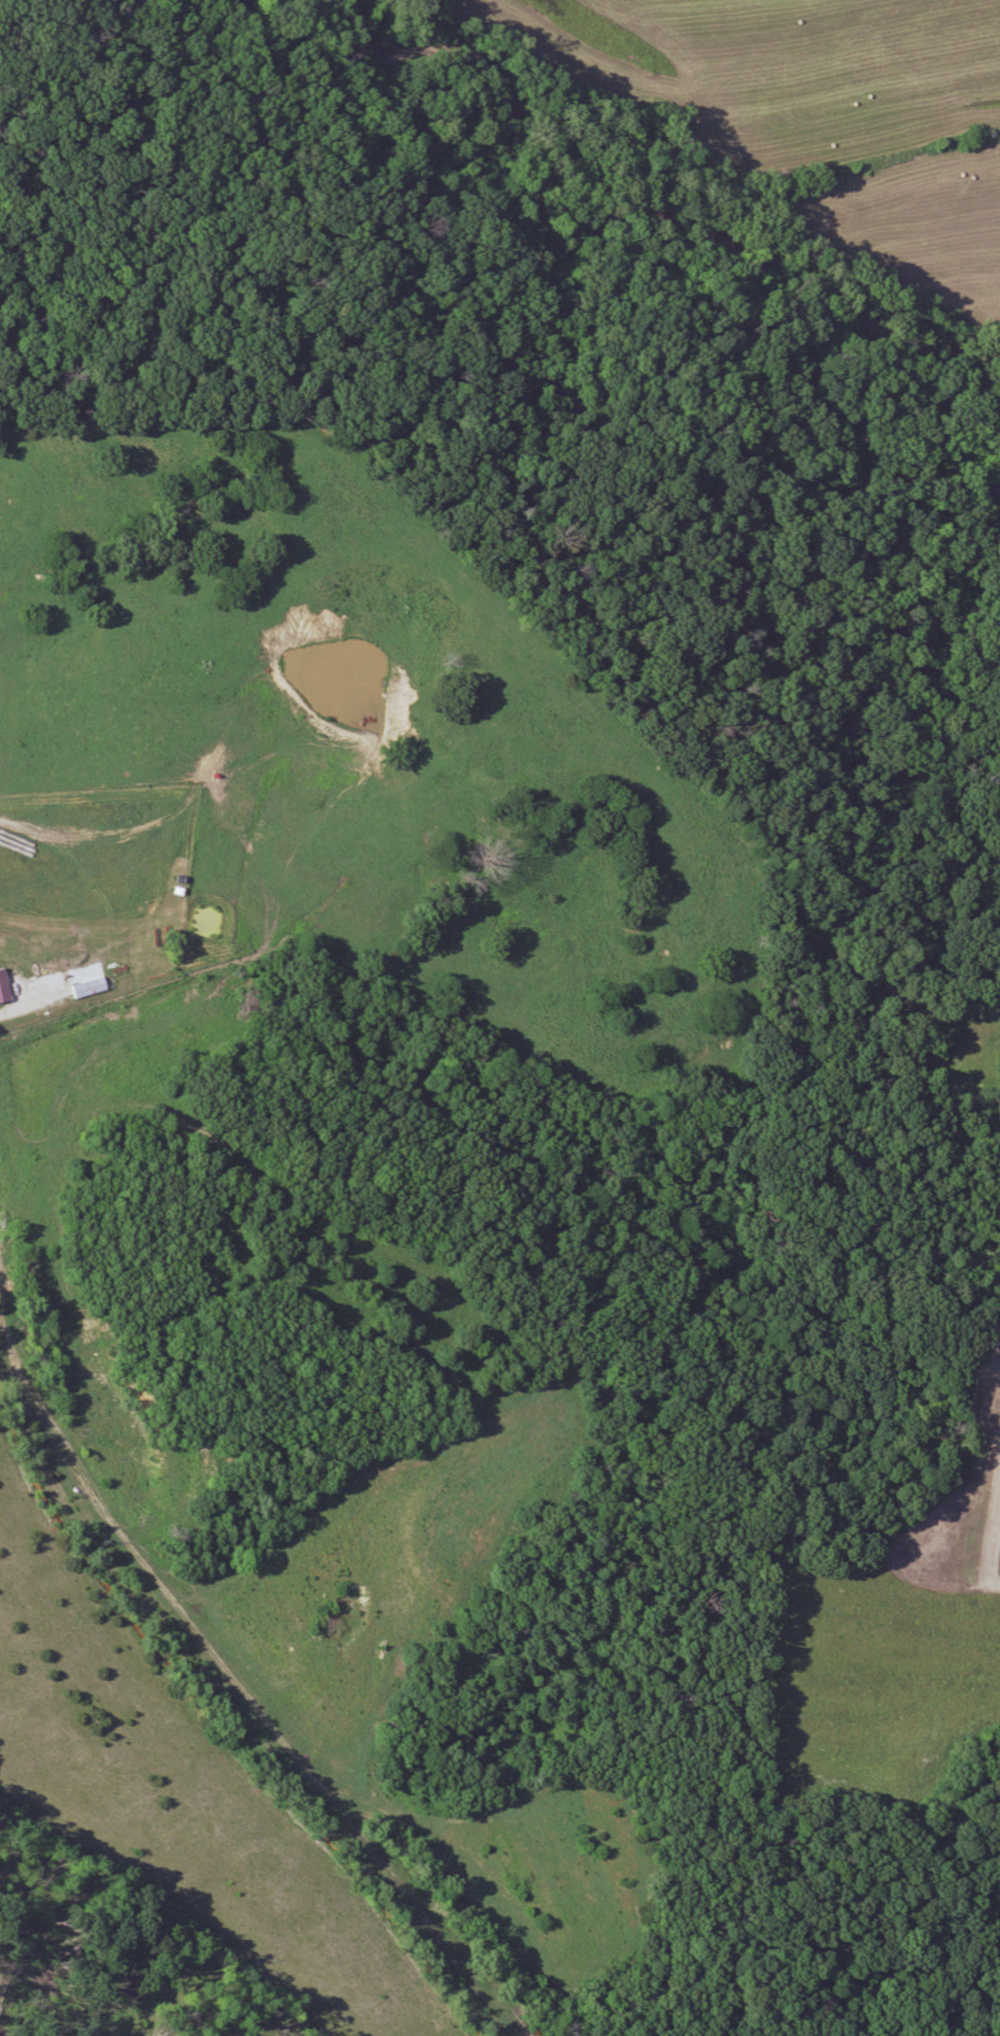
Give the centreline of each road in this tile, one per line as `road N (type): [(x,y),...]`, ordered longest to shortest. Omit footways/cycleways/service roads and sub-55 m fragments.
road 1 (residential): [(315,1784),(115,1531),(40,1418),(9,1343),(0,1286)]

